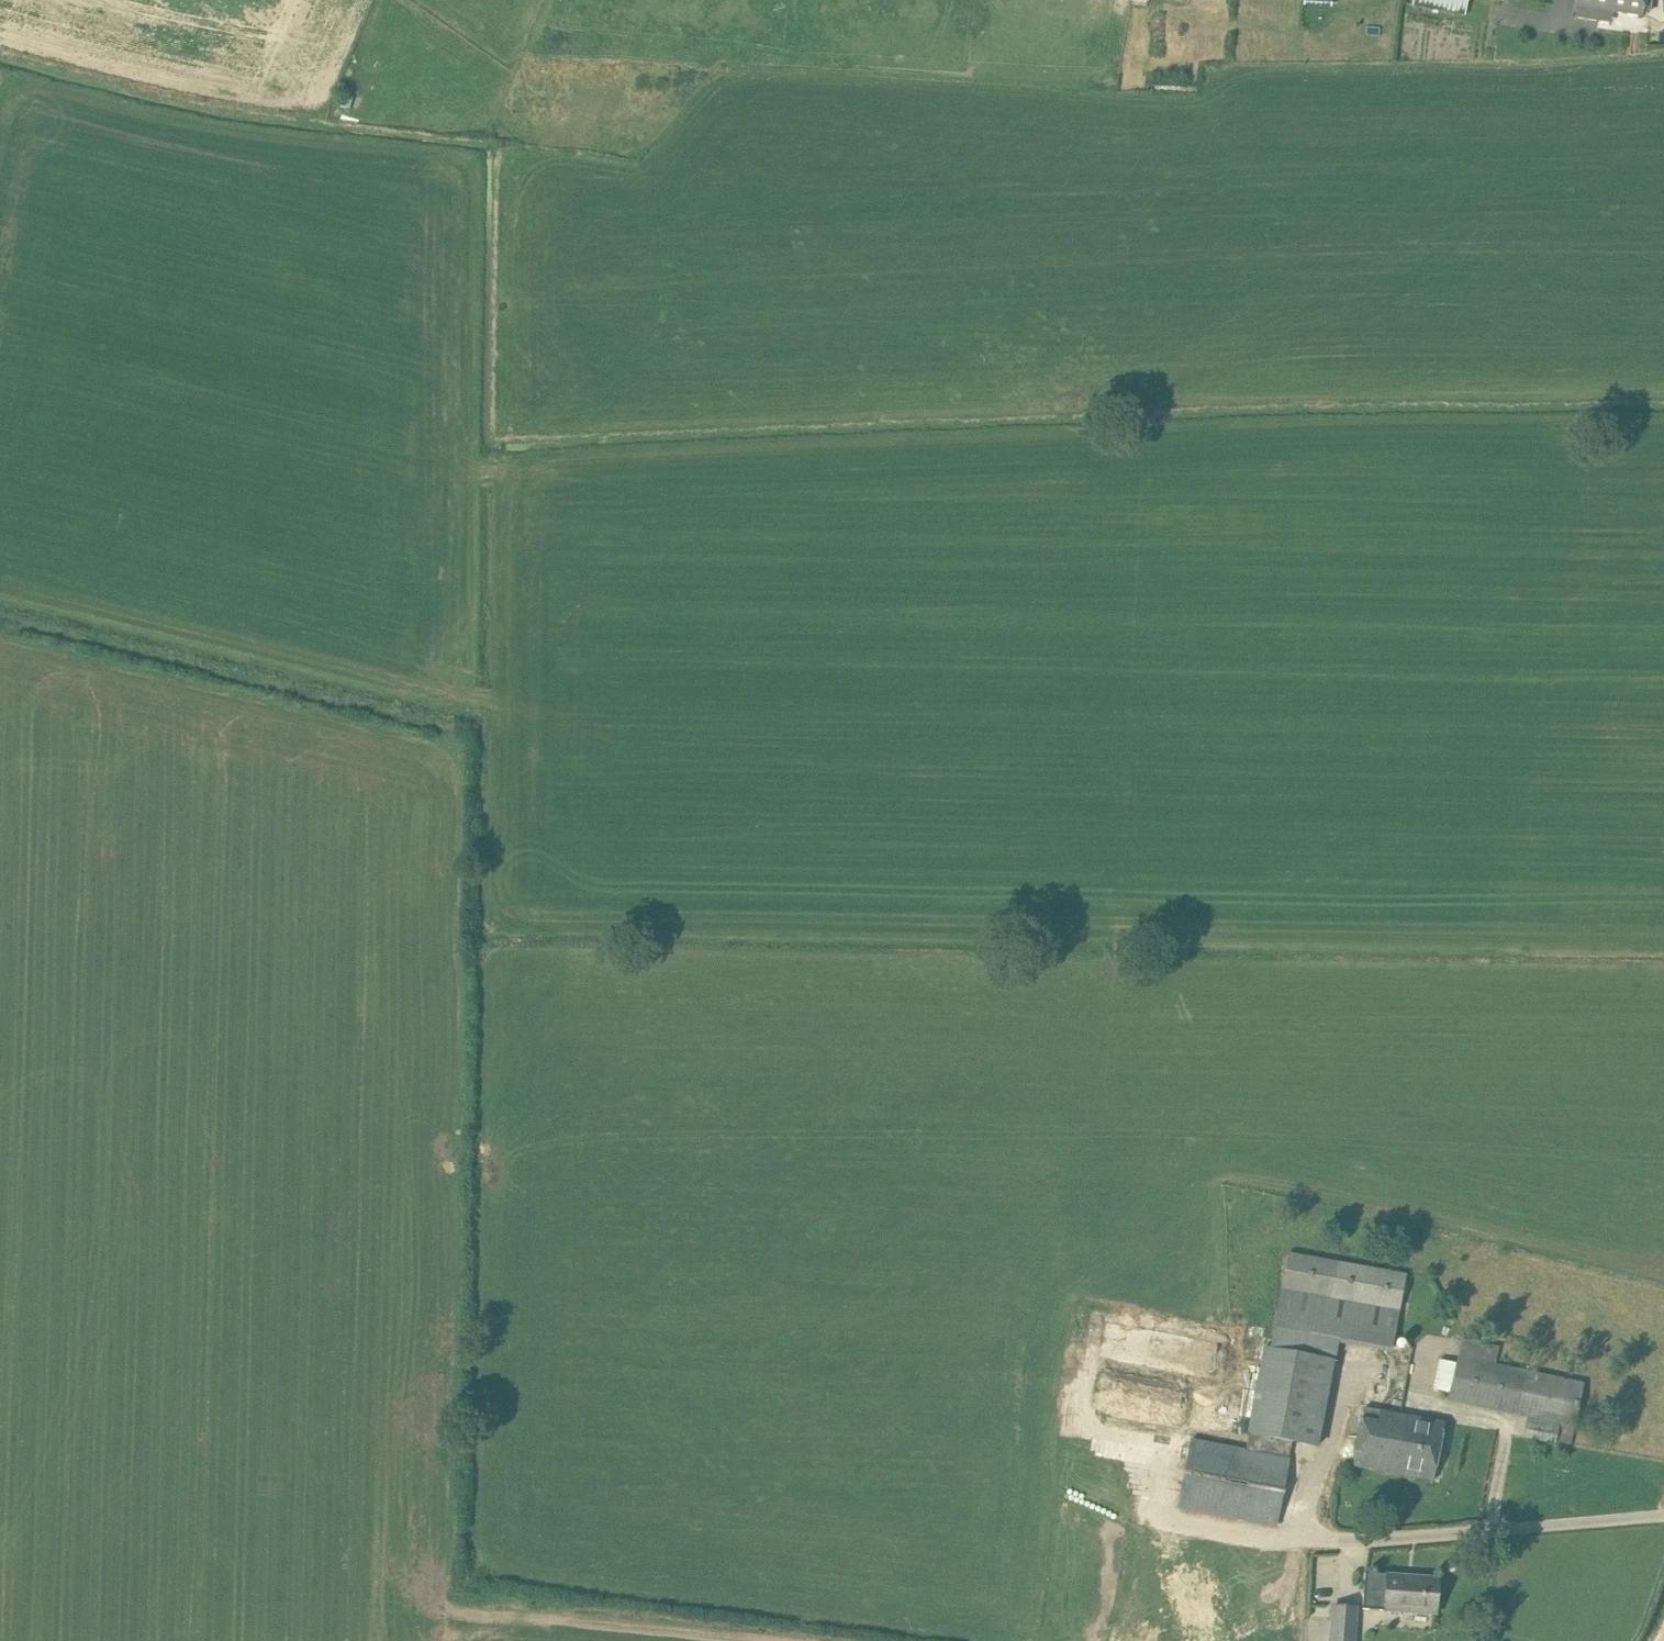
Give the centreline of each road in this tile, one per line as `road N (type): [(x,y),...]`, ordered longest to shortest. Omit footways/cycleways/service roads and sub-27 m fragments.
road 1 (unclassified): [(1663,1518),(1353,1543)]

